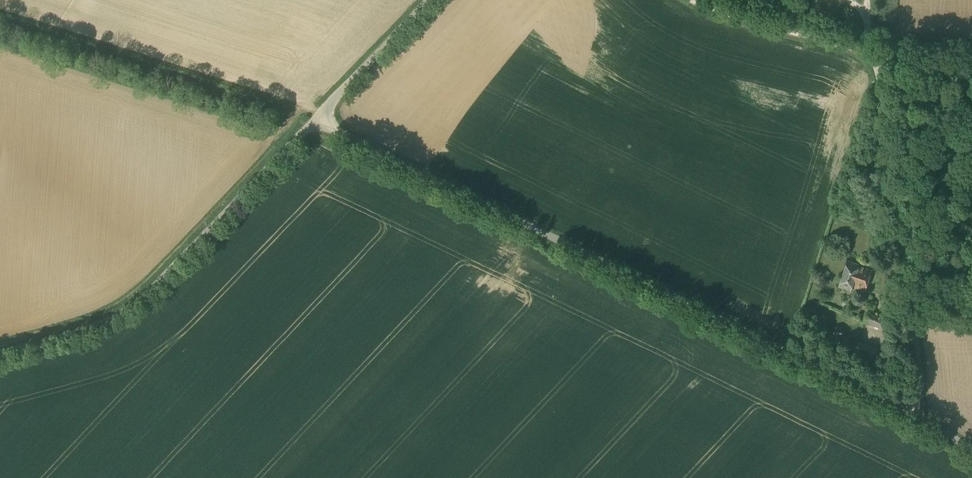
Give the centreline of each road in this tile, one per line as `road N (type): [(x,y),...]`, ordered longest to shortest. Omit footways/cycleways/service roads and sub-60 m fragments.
road 1 (unclassified): [(912,414),(314,124)]
road 2 (unclassified): [(0,355),(106,323),(139,303),(314,124)]
road 3 (unclassified): [(912,414),(920,382),(871,53)]
road 4 (track): [(687,0),(871,53)]
road 5 (unclassified): [(314,124),(431,0)]

